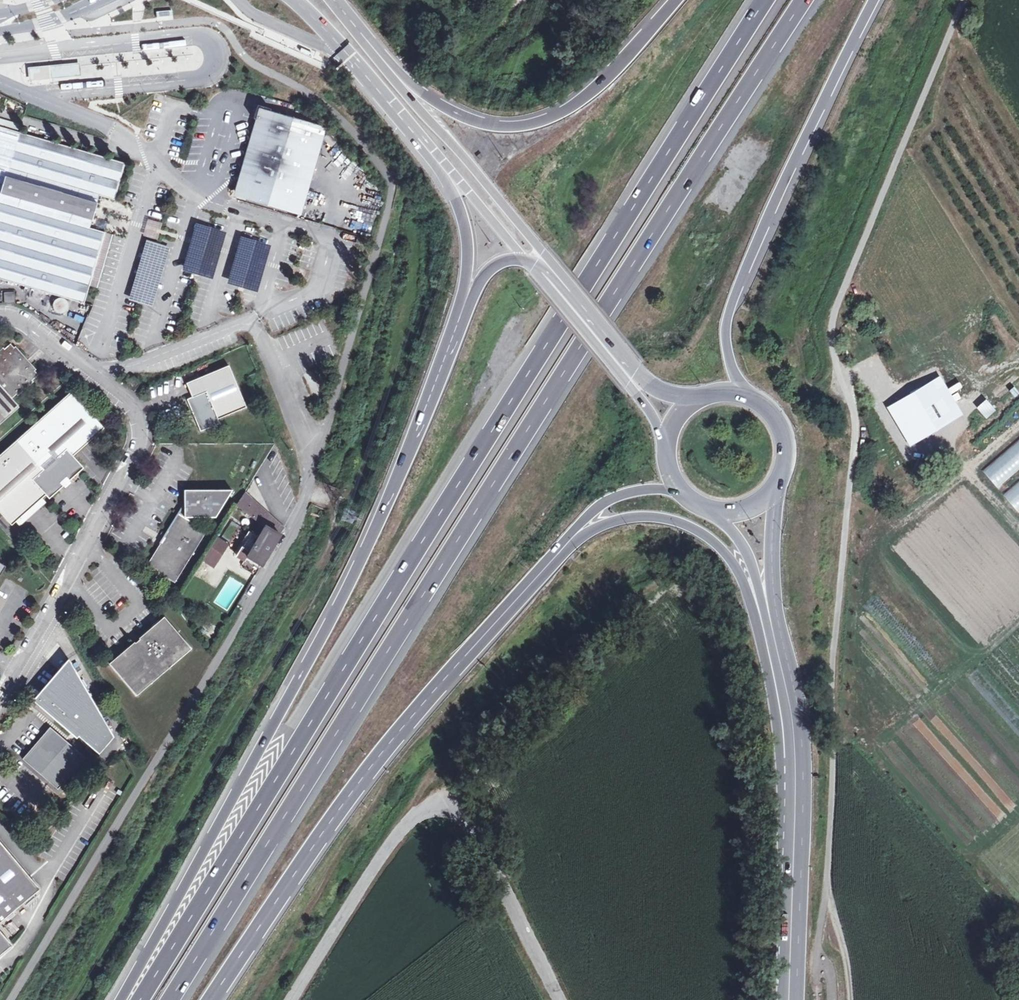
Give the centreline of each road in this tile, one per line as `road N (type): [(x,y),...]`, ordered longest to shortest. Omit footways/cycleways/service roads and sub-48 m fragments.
road 1 (motorway): [(171,999),(804,0)]
road 2 (motorway): [(766,0),(137,999)]
road 3 (track): [(61,999),(319,568),(368,437),(420,252)]
road 4 (motorway): [(465,305),(345,593),(123,999)]
road 5 (motorway): [(211,999),(383,752),(542,571)]
road 6 (unclassified): [(560,999),(474,825),(443,804),(403,816),(286,999)]
road 7 (unclassified): [(262,586),(309,491),(306,453),(252,321),(88,375)]
road 8 (motorway): [(744,391),(727,348),(730,307),(875,0)]
road 9 (residential): [(0,683),(128,455),(133,428),(125,408),(88,375)]
road 10 (motorway): [(675,0),(582,99),(527,125),(463,116),(386,64)]
road 11 (motorway): [(542,571),(608,523),(647,516),(682,523),(706,536),(739,573),(784,677)]
road 12 (secondary): [(784,677),(799,786),(793,999)]
road 13 (secondary): [(546,257),(386,64)]
road 14 (secondary): [(521,259),(635,389),(666,443)]
road 15 (secondary): [(697,397),(654,383),(546,257)]
road 16 (secondary): [(299,0),(436,154)]
road 17 (motorway): [(542,571),(608,501),(642,490),(684,494)]
road 18 (motorway): [(436,154),(465,230),(465,305)]
road 19 (secondary): [(436,154),(521,259)]
road 20 (secondary): [(770,620),(776,488)]
road 21 (secondary): [(714,511),(738,539),(770,620)]
road 22 (secondary): [(776,488),(788,438),(777,414),(744,391)]

